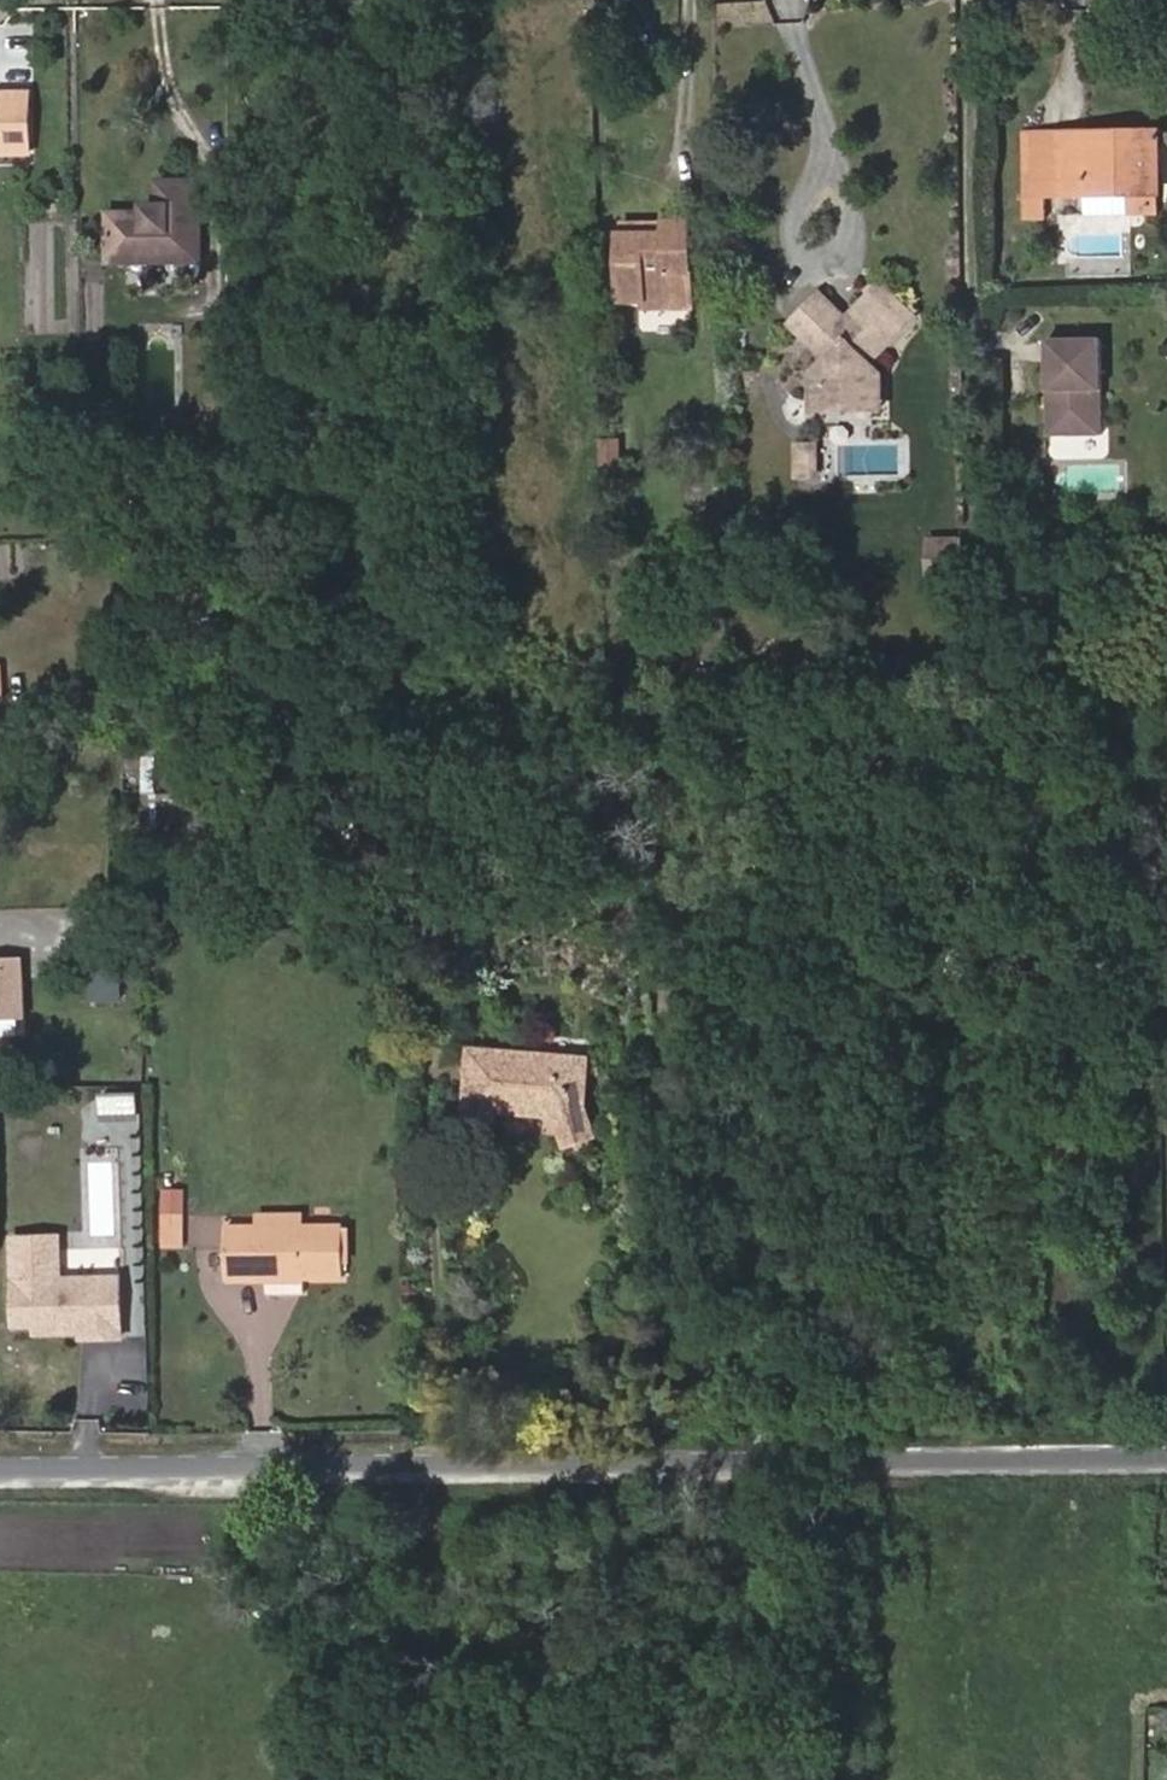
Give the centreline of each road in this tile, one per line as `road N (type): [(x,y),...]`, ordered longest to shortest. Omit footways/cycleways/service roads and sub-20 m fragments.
road 1 (residential): [(0,1468),(1166,1462)]

